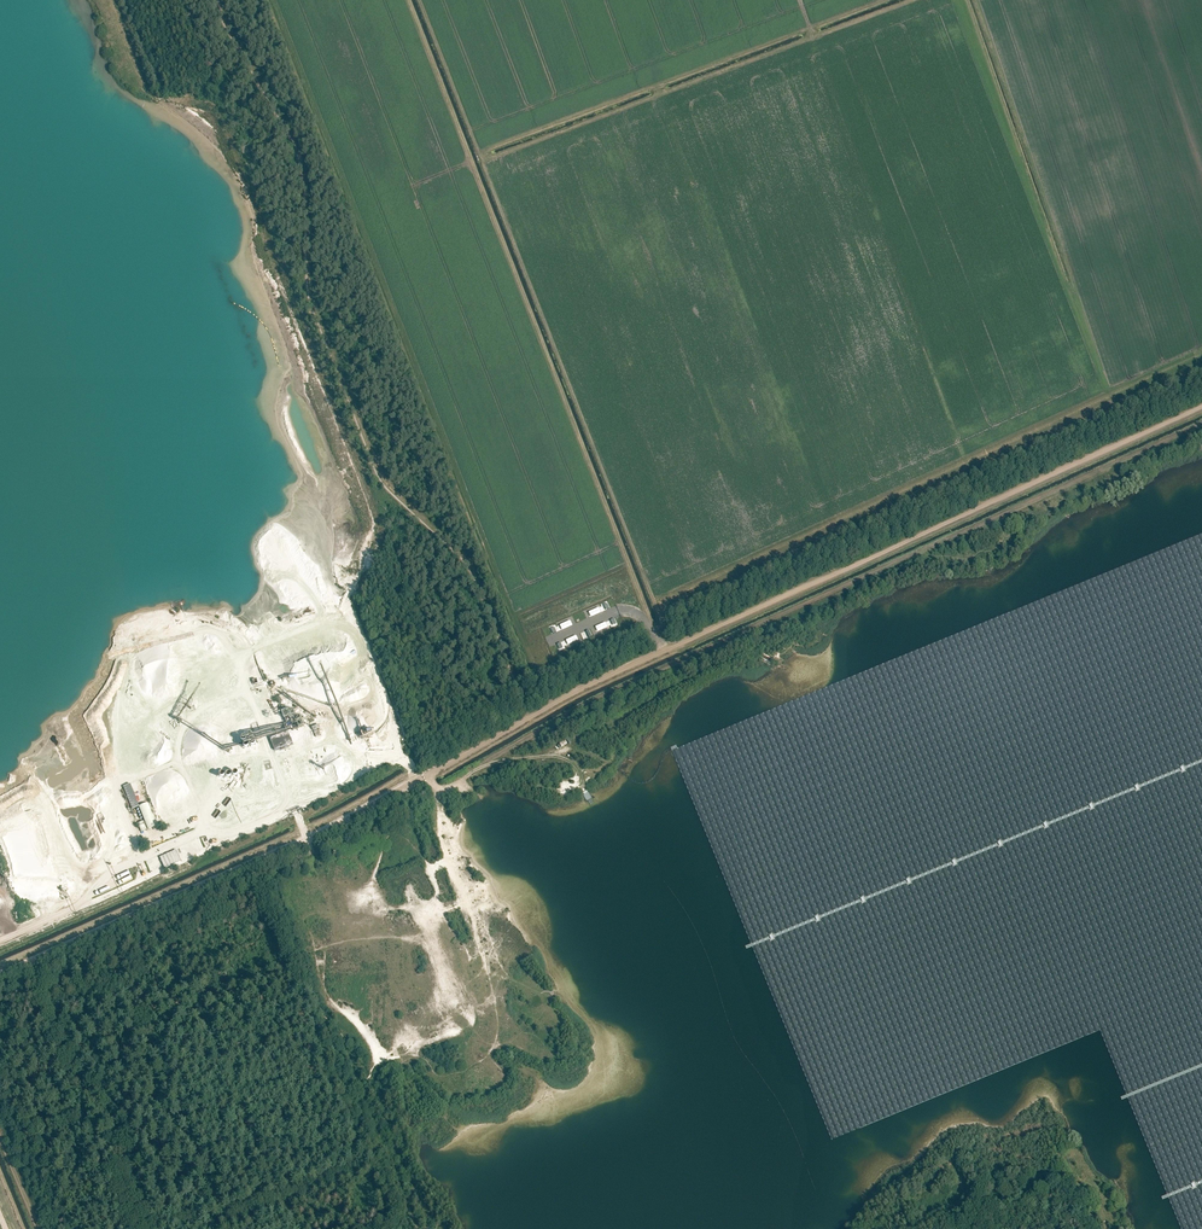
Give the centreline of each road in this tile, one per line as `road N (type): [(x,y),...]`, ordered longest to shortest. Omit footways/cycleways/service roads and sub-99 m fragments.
road 1 (track): [(520,722),(715,624),(1201,404)]
road 2 (track): [(406,0),(662,649)]
road 3 (track): [(262,860),(520,722)]
road 4 (track): [(29,962),(262,860)]

